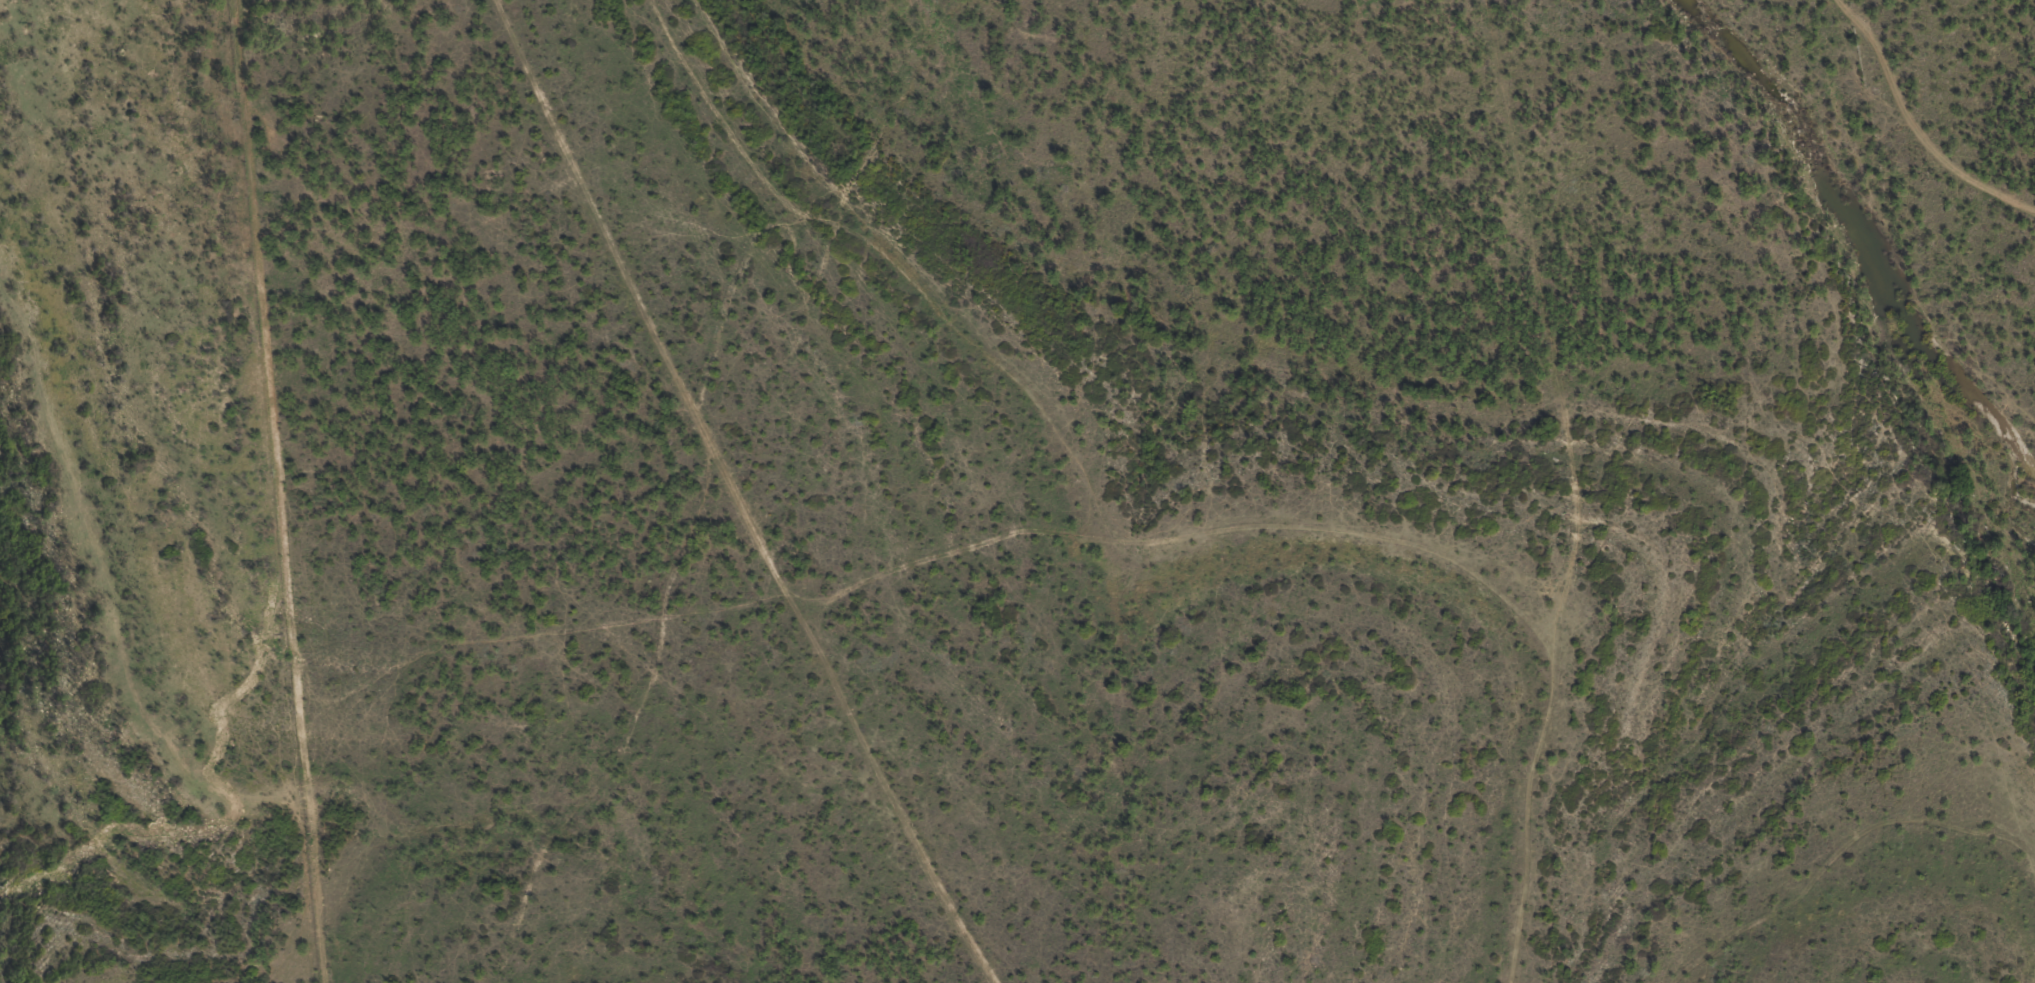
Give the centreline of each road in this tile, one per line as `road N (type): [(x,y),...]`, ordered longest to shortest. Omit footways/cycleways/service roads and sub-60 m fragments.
road 1 (residential): [(495,0),(576,199),(606,229),(657,377),(687,412),(798,676),(894,838),(894,864),(961,982)]
road 2 (residential): [(2034,221),(1960,178),(1789,0)]

